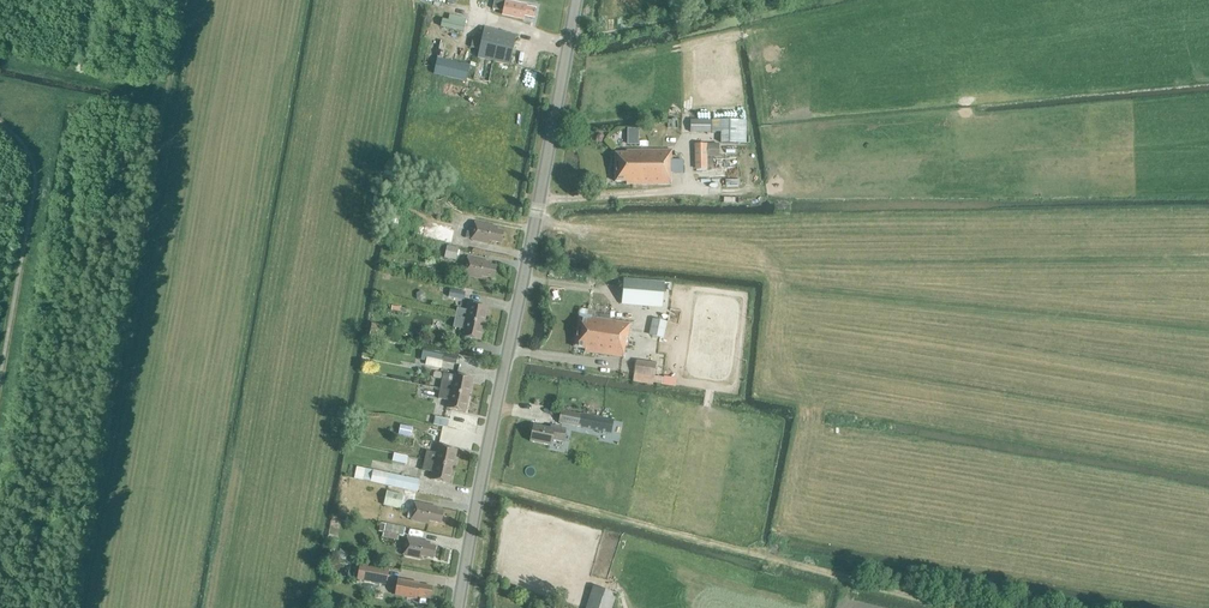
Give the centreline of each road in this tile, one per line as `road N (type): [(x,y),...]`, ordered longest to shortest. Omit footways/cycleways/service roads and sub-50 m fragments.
road 1 (tertiary): [(459,607),(577,0)]
road 2 (track): [(569,42),(777,0)]

